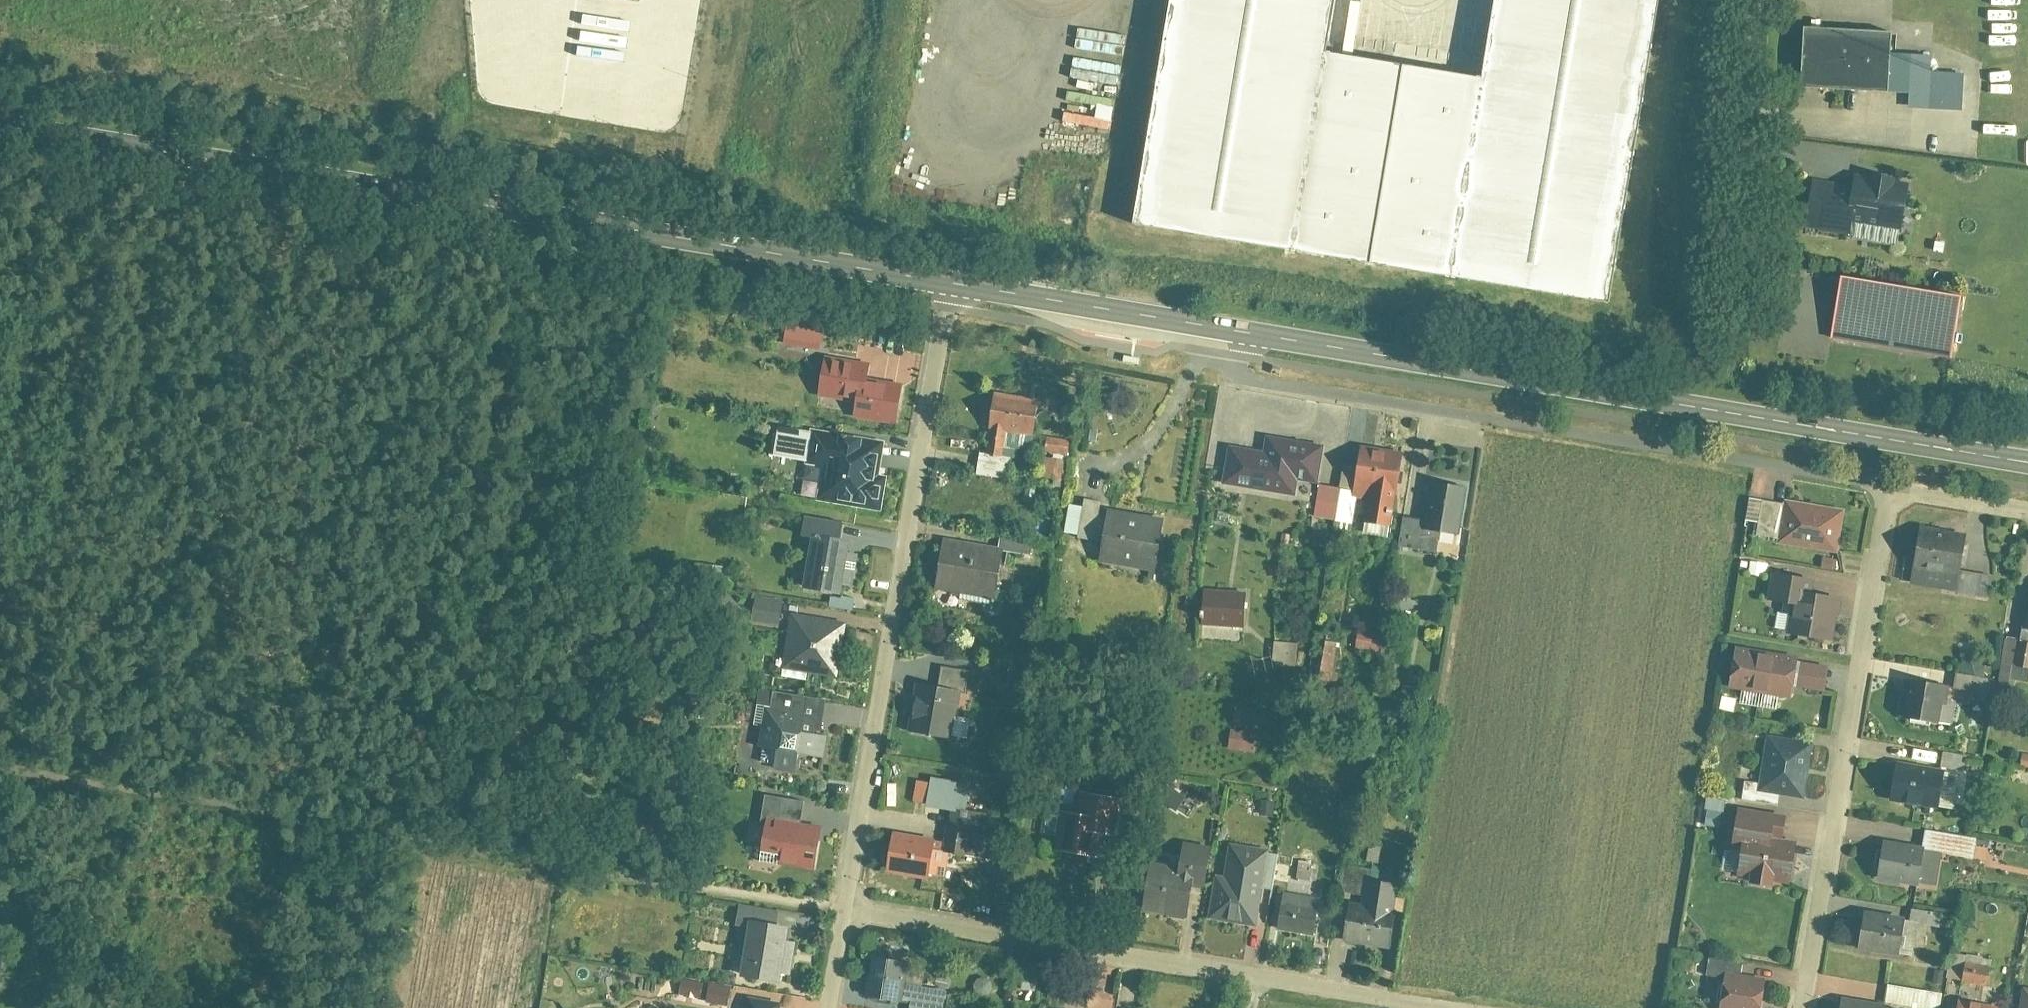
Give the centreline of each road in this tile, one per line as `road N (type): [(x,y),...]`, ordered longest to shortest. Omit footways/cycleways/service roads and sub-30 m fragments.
road 1 (secondary): [(951,284),(0,126)]
road 2 (secondary): [(2027,460),(1217,327)]
road 3 (residential): [(1892,485),(1214,375),(1217,327)]
road 4 (residential): [(951,284),(851,907)]
road 5 (residential): [(851,907),(1438,1007)]
road 6 (residential): [(1892,485),(1807,1007)]
road 7 (residential): [(1752,0),(1744,291)]
road 8 (secondary): [(1217,327),(951,284)]
road 9 (residential): [(2027,507),(1892,485)]

